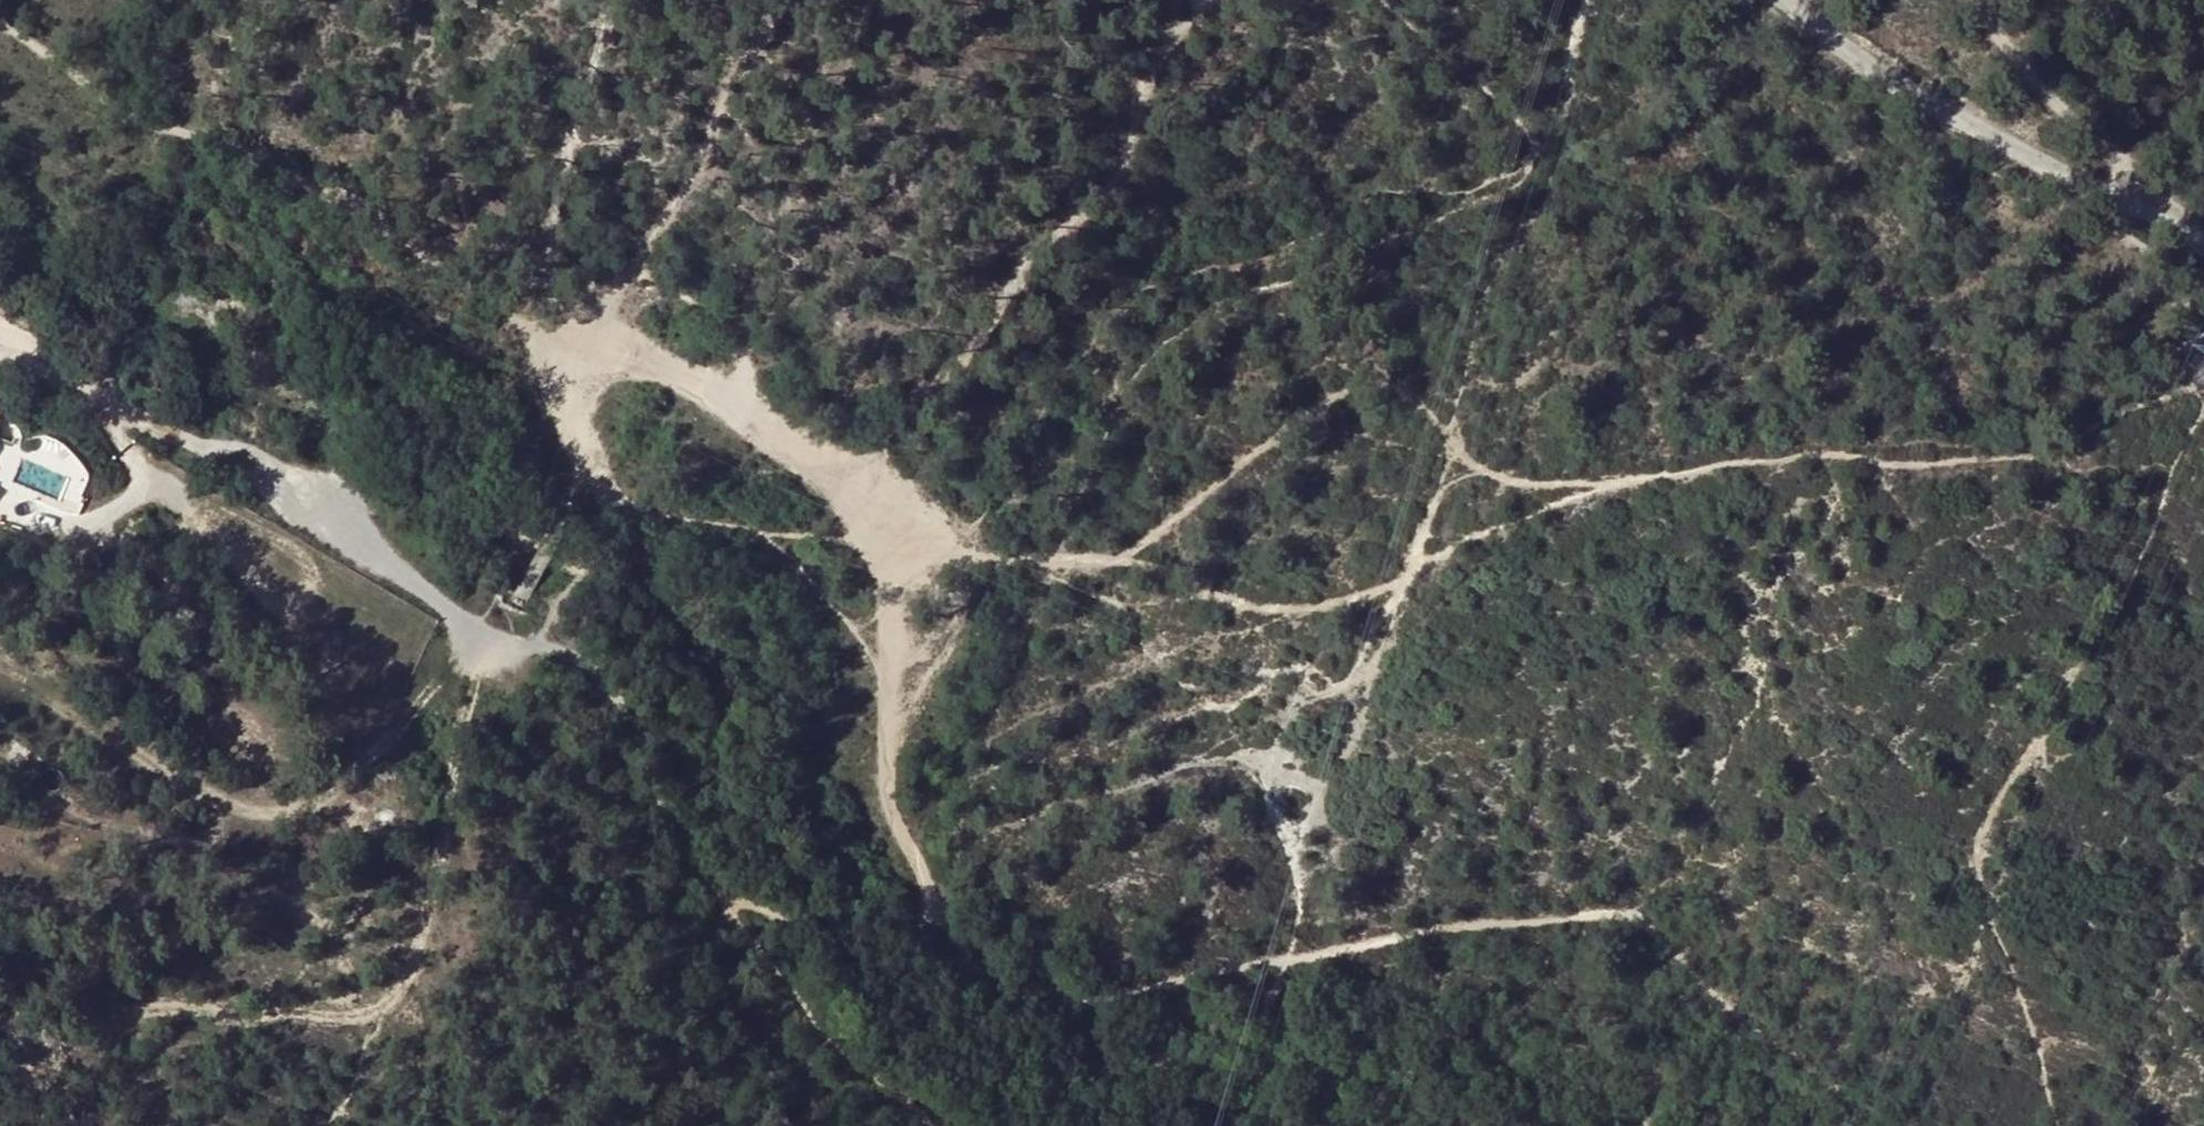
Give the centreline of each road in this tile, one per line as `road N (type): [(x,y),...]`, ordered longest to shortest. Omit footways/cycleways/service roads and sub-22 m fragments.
road 1 (track): [(2203,249),(1762,0)]
road 2 (residential): [(0,361),(87,393),(364,558)]

